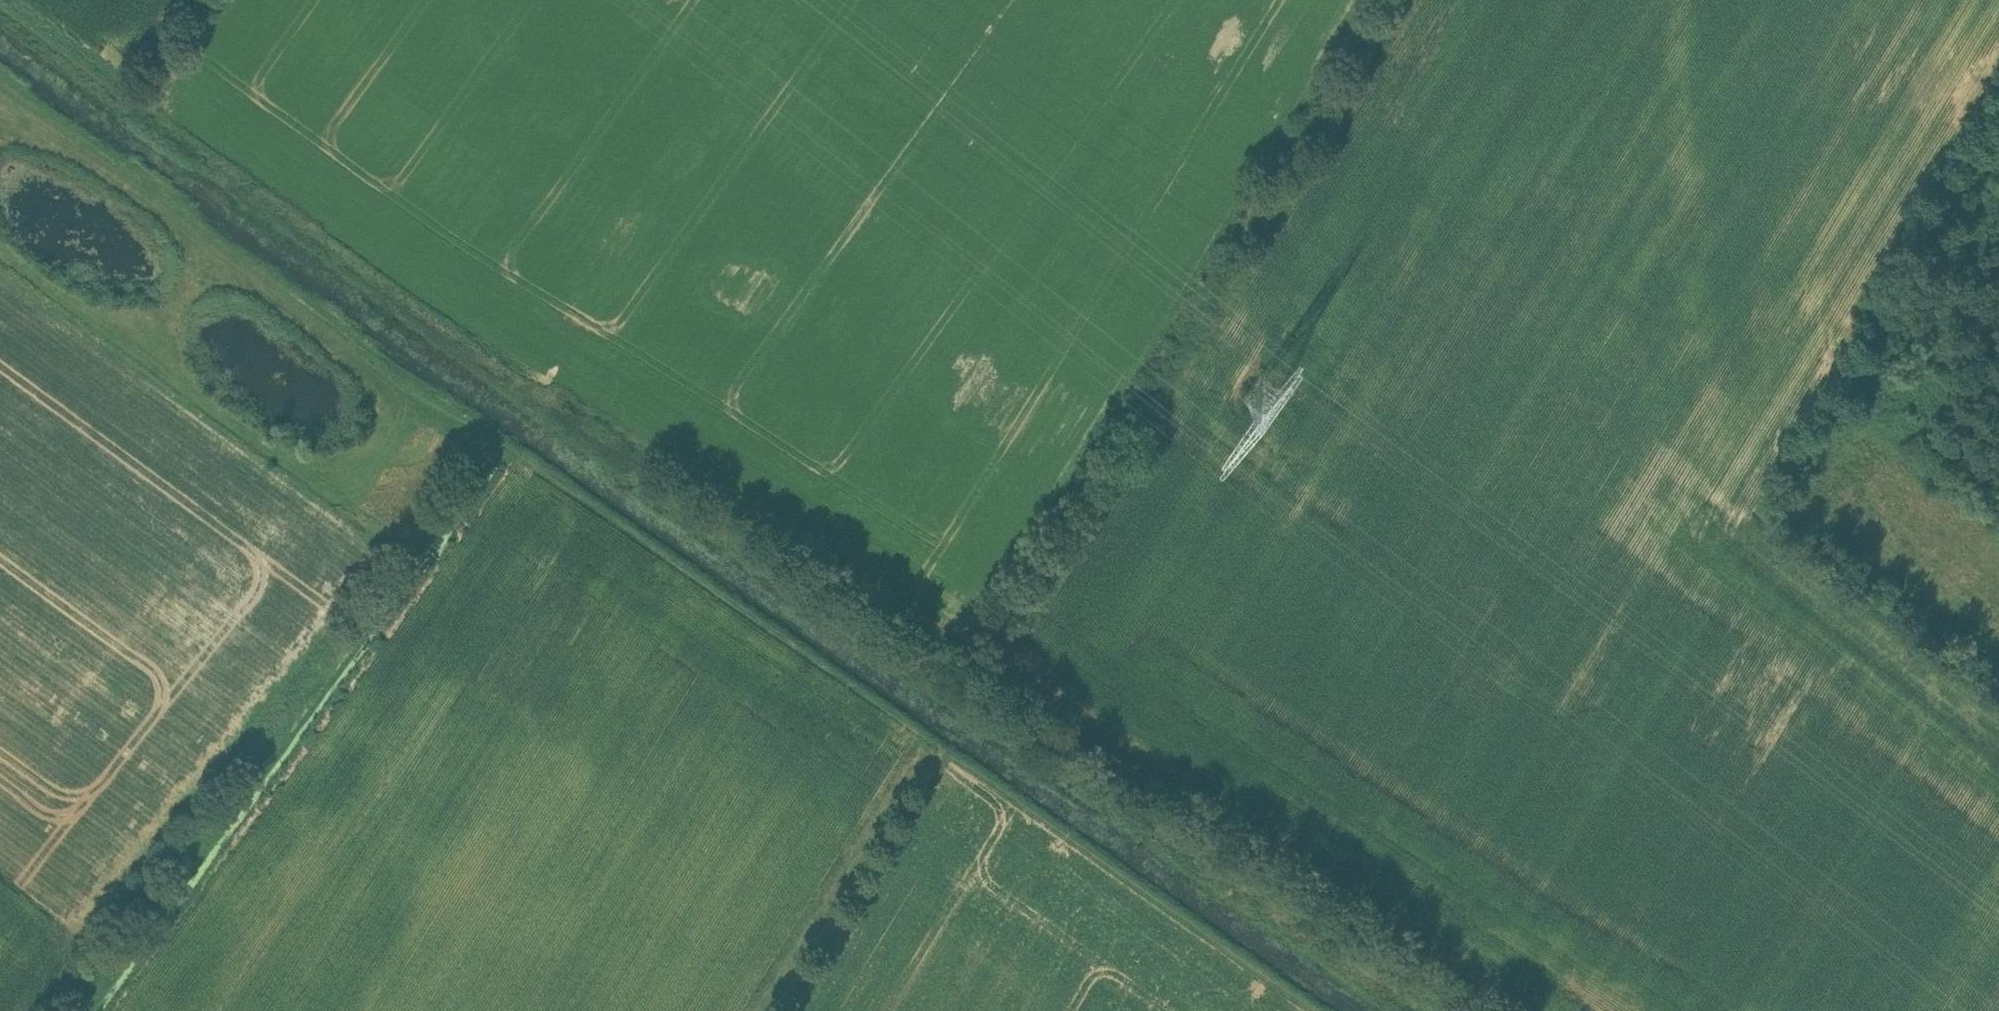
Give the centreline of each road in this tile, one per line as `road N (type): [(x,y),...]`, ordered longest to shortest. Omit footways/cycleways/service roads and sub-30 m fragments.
road 1 (track): [(922,743),(760,1010)]

